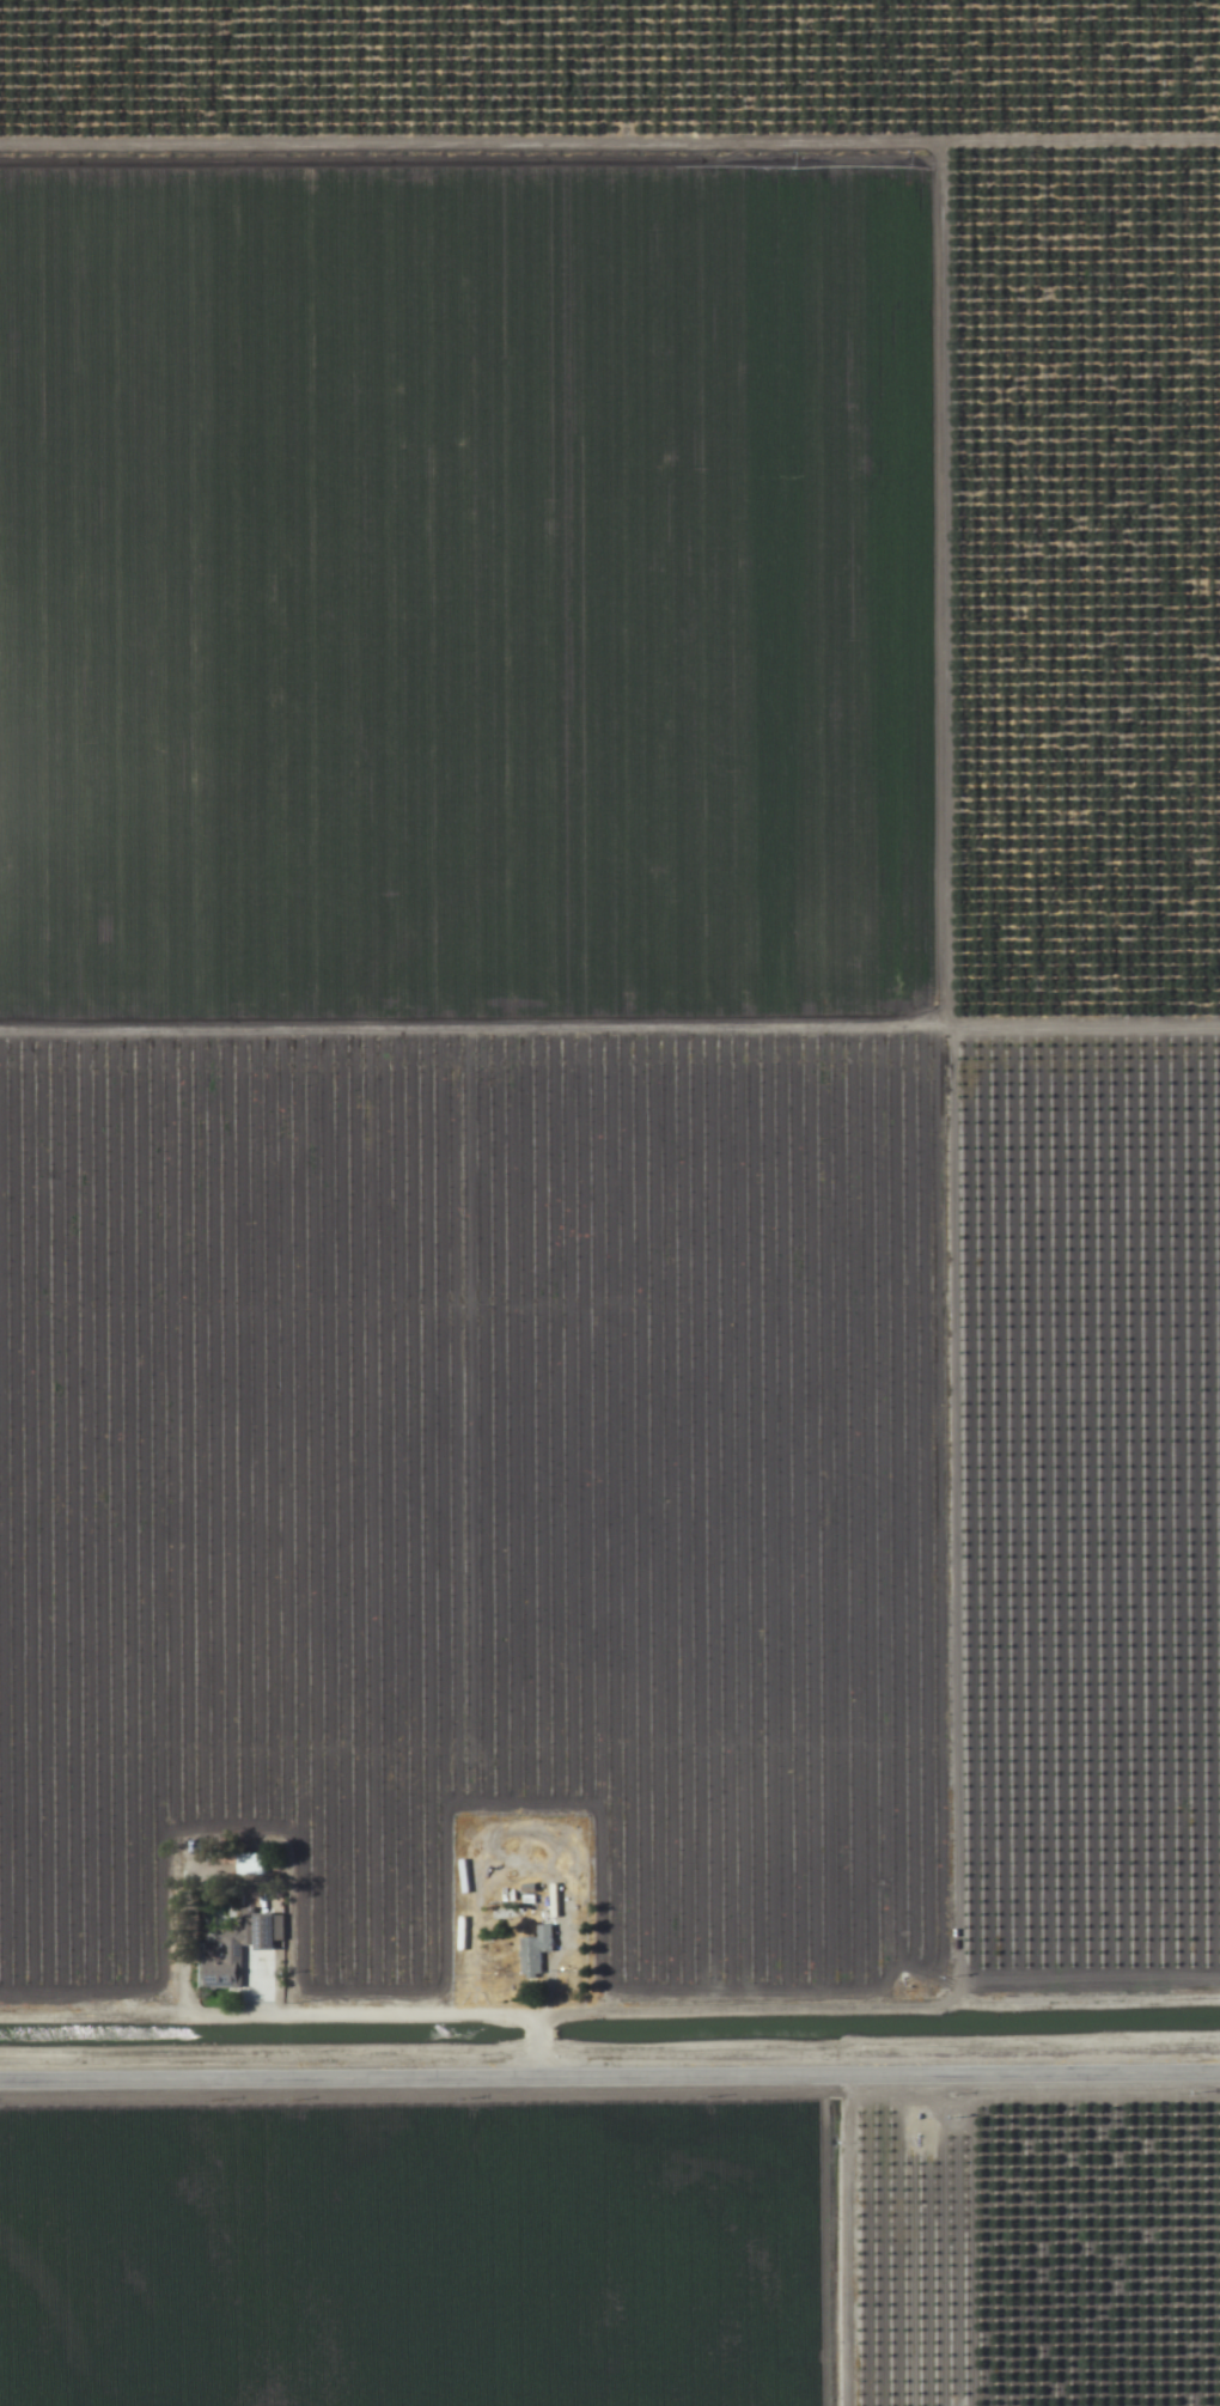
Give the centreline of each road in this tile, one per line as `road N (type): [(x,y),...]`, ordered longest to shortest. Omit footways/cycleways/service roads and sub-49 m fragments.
road 1 (tertiary): [(1219,2069),(0,2077)]

